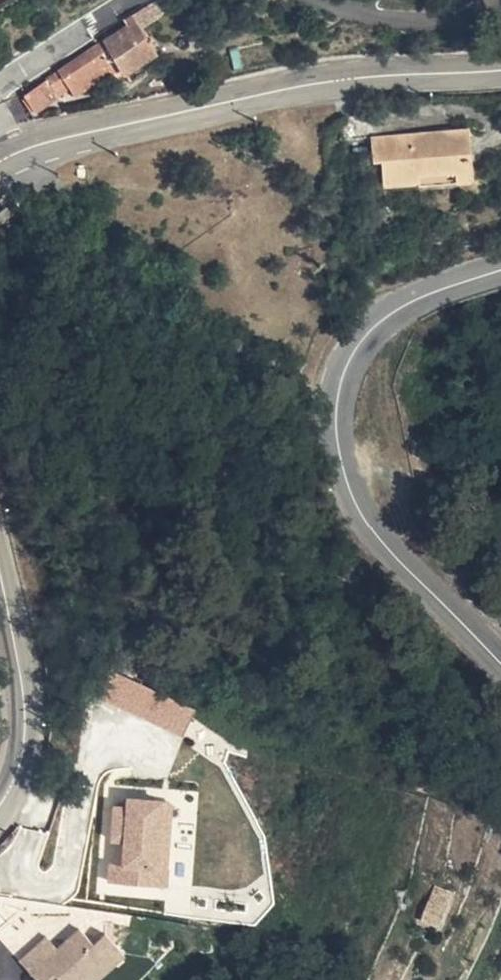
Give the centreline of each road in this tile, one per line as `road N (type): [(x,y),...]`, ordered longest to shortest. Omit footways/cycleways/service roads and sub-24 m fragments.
road 1 (secondary): [(500,659),(361,516),(337,407),(354,349),(373,326),(409,303),(500,270)]
road 2 (secondary): [(500,69),(316,82),(50,144),(0,164)]
road 3 (secondary): [(0,583),(26,743),(0,809)]

